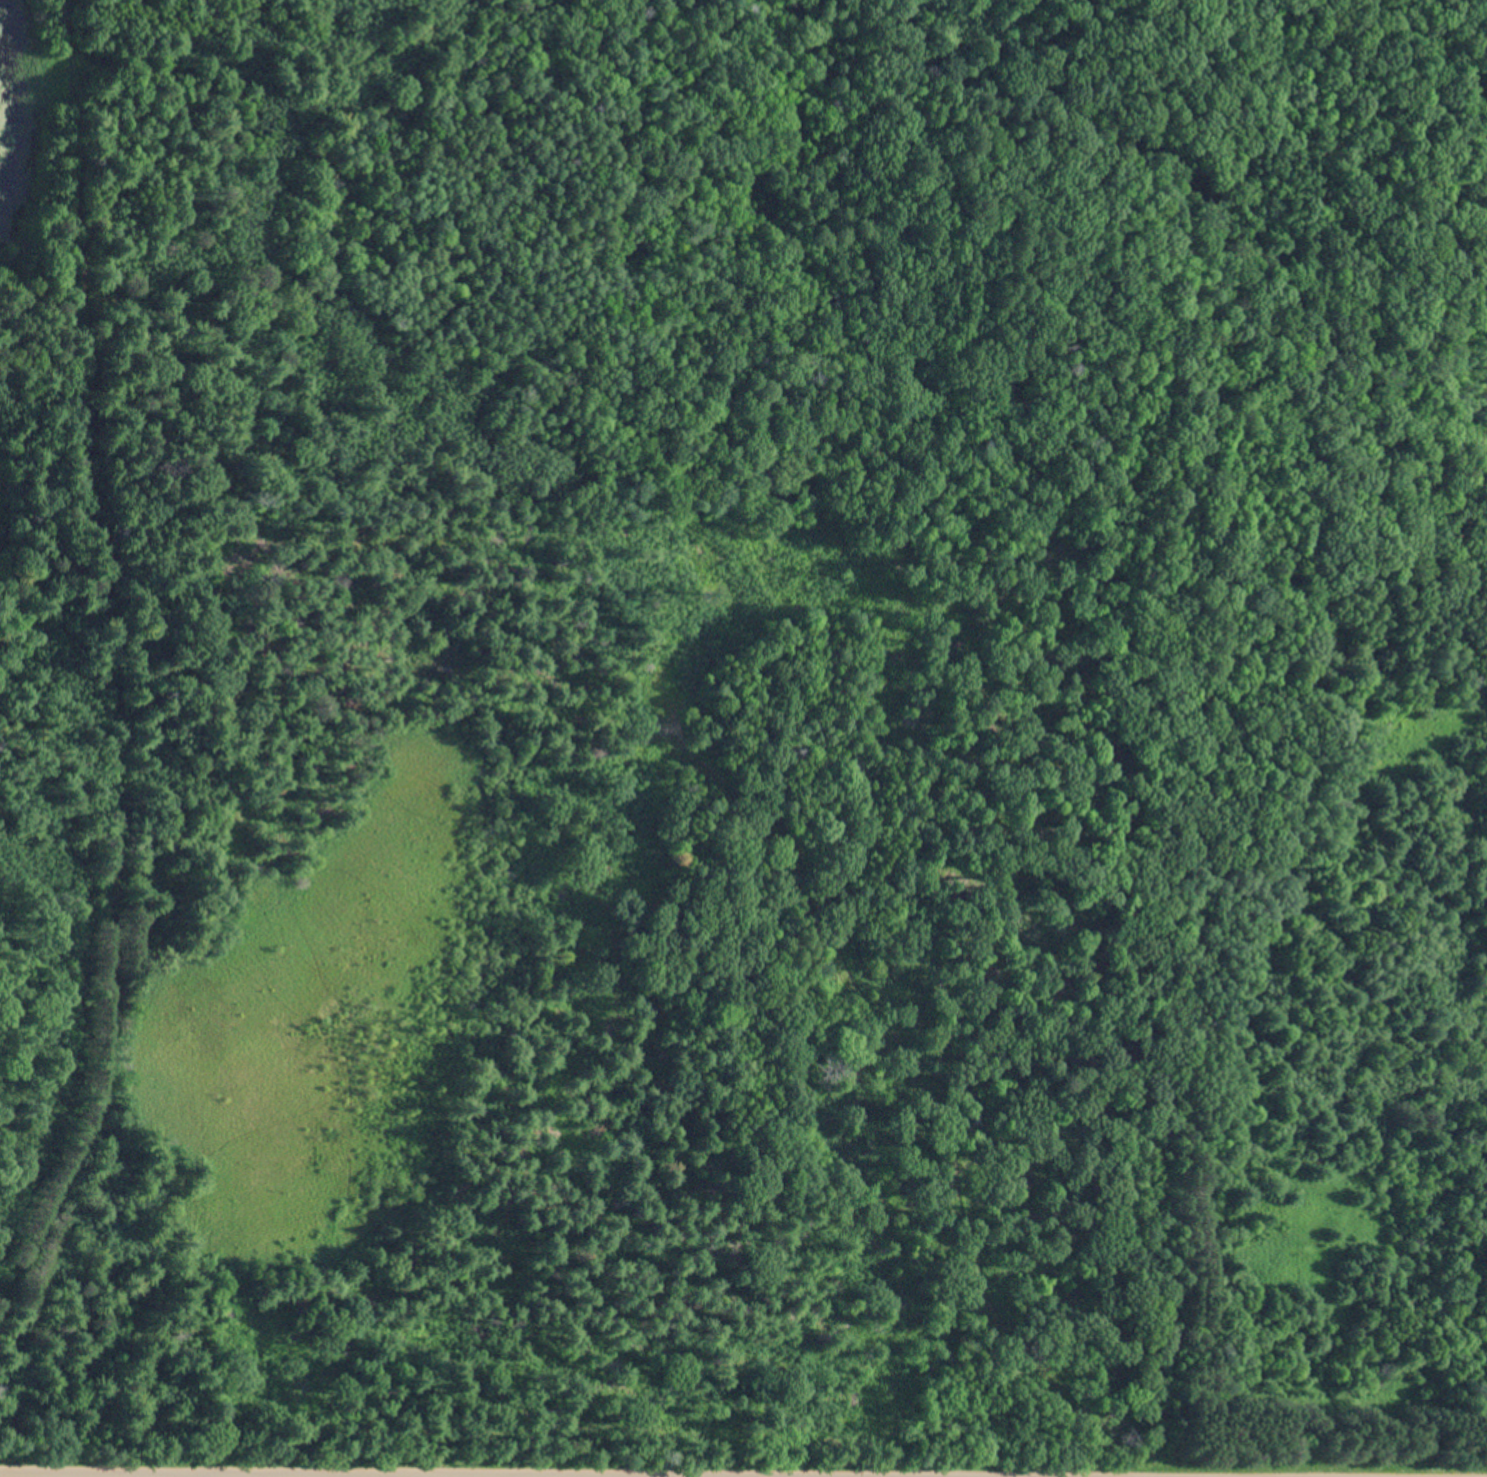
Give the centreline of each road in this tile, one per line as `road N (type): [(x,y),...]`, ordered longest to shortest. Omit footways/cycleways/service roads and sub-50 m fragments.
road 1 (residential): [(0,1473),(244,1476)]

